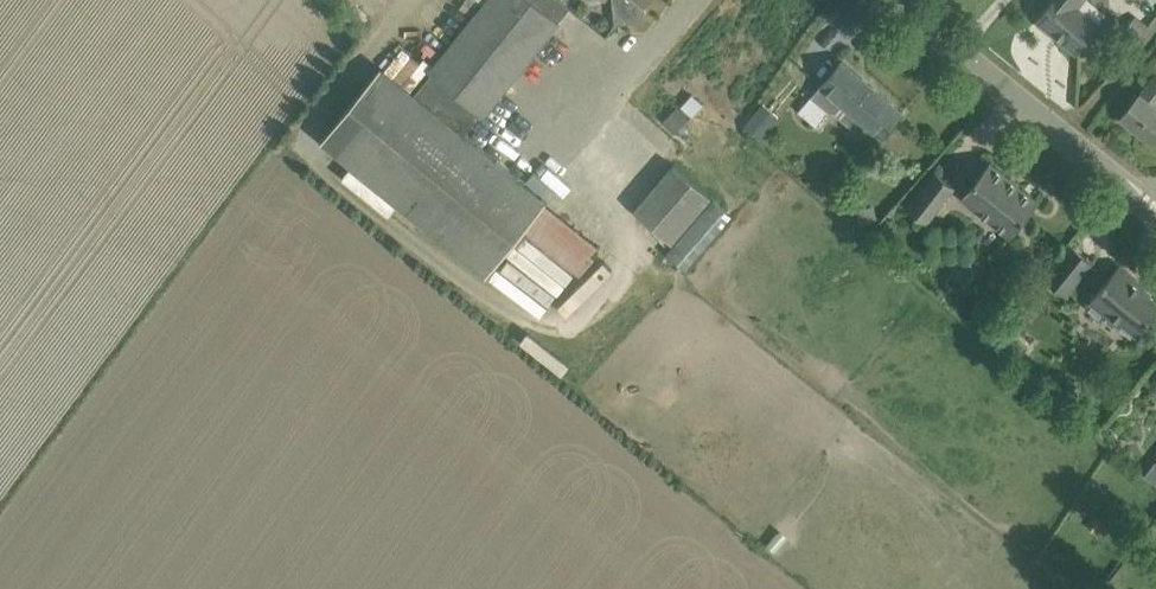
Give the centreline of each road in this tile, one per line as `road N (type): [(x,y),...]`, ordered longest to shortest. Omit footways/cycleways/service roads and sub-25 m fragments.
road 1 (tertiary): [(1155,214),(891,0)]

